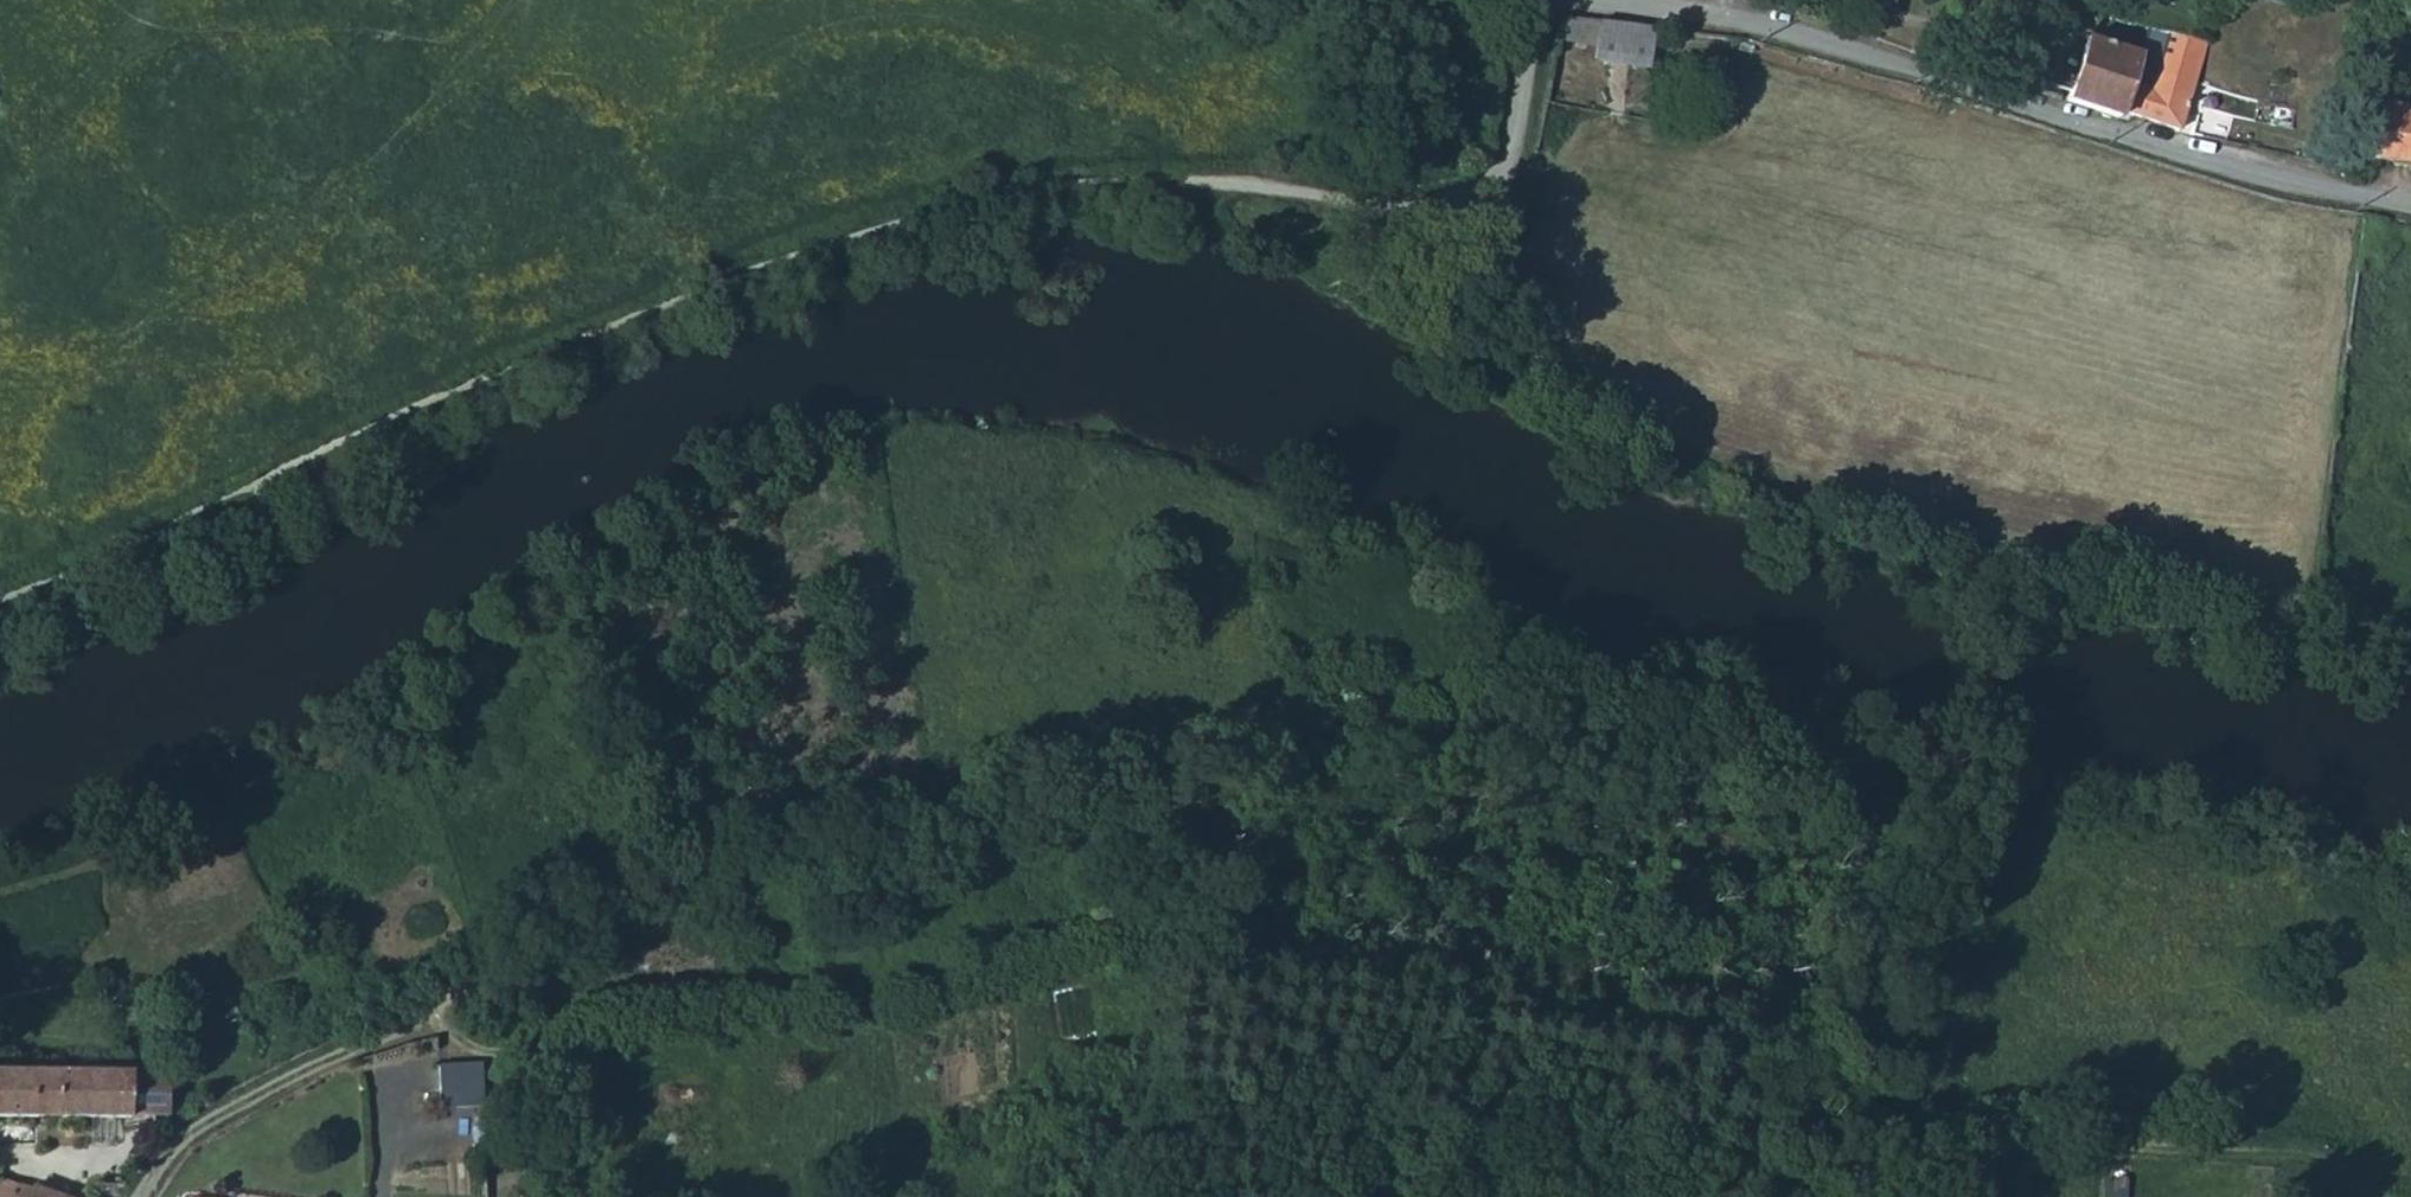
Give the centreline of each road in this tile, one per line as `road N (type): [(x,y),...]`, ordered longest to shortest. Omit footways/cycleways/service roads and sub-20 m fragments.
road 1 (residential): [(1622,0),(1732,17),(2129,136),(2410,202)]
road 2 (unclassified): [(1390,212),(1435,215),(1469,203),(1501,168),(1537,2)]
road 3 (track): [(198,1133),(419,1028)]

